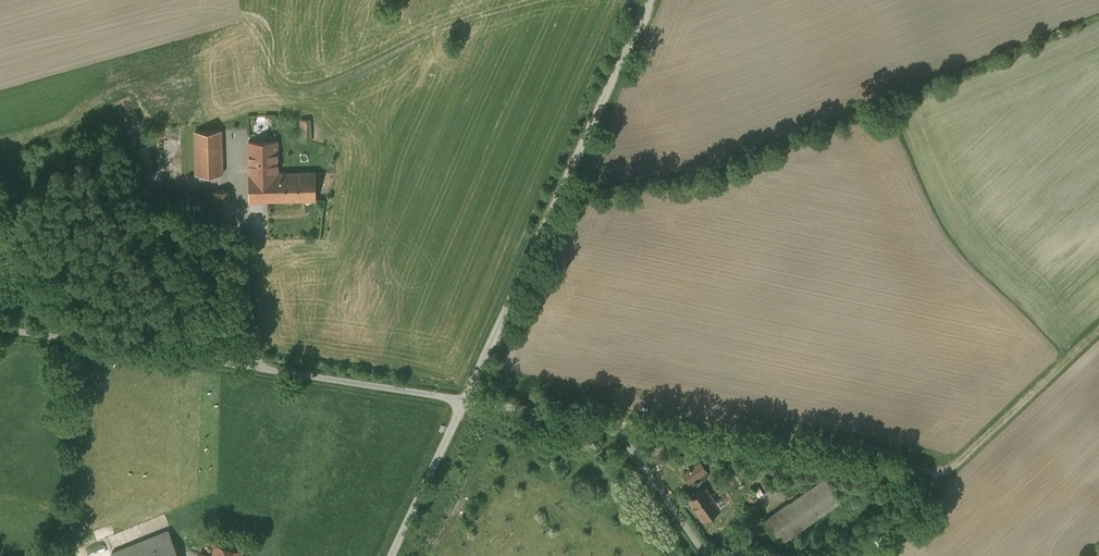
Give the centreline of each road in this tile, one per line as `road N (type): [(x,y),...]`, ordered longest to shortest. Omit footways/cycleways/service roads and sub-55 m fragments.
road 1 (track): [(1098,329),(946,473),(613,424)]
road 2 (unclassified): [(466,401),(0,327)]
road 3 (unclassified): [(466,401),(652,0)]
road 4 (unclassified): [(707,555),(613,424),(466,401)]
road 5 (unclassified): [(391,555),(466,401)]
road 6 (track): [(946,473),(854,555)]

